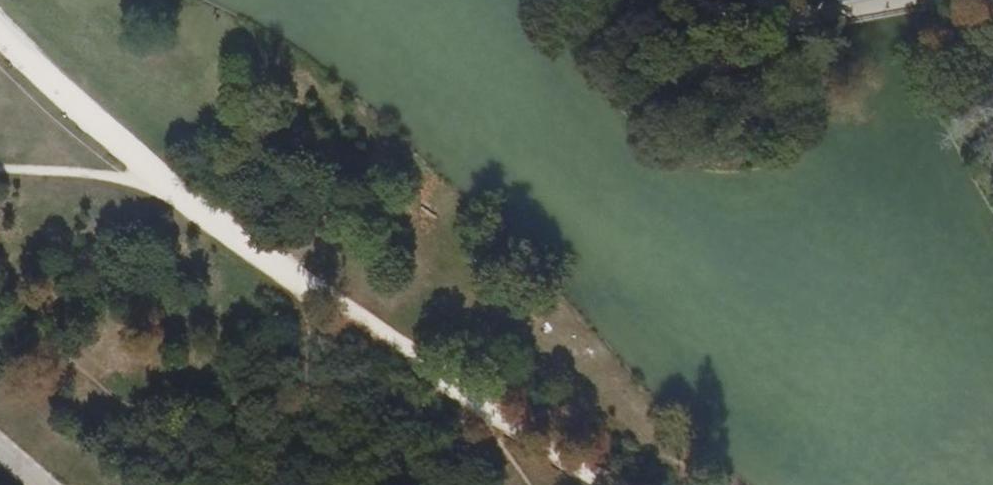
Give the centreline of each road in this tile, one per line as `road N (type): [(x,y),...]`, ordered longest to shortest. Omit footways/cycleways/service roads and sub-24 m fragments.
road 1 (track): [(621,484),(377,335),(172,191),(0,29)]

